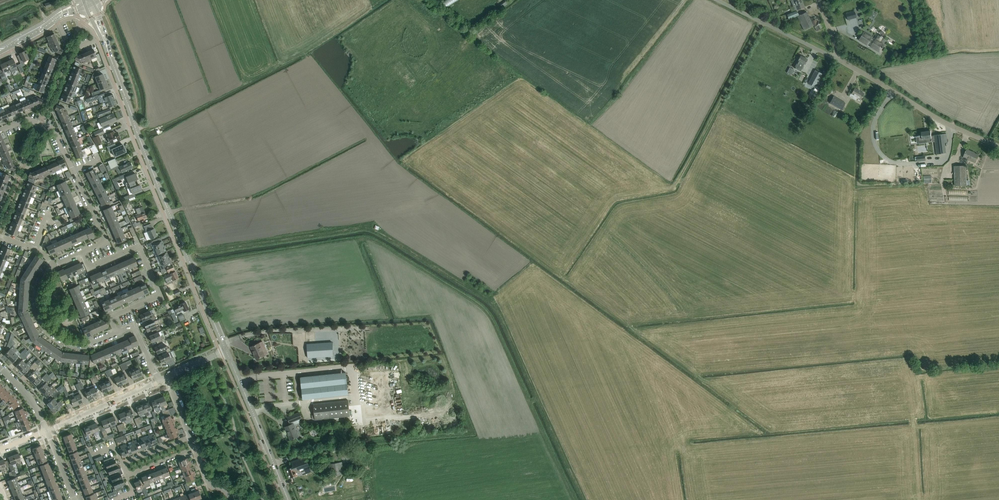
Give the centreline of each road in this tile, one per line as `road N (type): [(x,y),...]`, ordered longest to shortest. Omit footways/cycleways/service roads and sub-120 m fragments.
road 1 (tertiary): [(226,351),(88,1)]
road 2 (residential): [(81,252),(103,234),(56,133),(29,120),(0,130)]
road 3 (track): [(675,188),(762,22)]
road 4 (residential): [(116,333),(112,317),(159,293),(139,248),(91,266),(81,252)]
road 5 (unclassified): [(998,146),(842,61)]
road 6 (tertiary): [(288,499),(226,351)]
road 7 (residential): [(116,333),(77,344),(51,332),(38,293),(53,266)]
road 8 (unclassified): [(842,61),(717,0)]
road 9 (residential): [(47,431),(157,381)]

